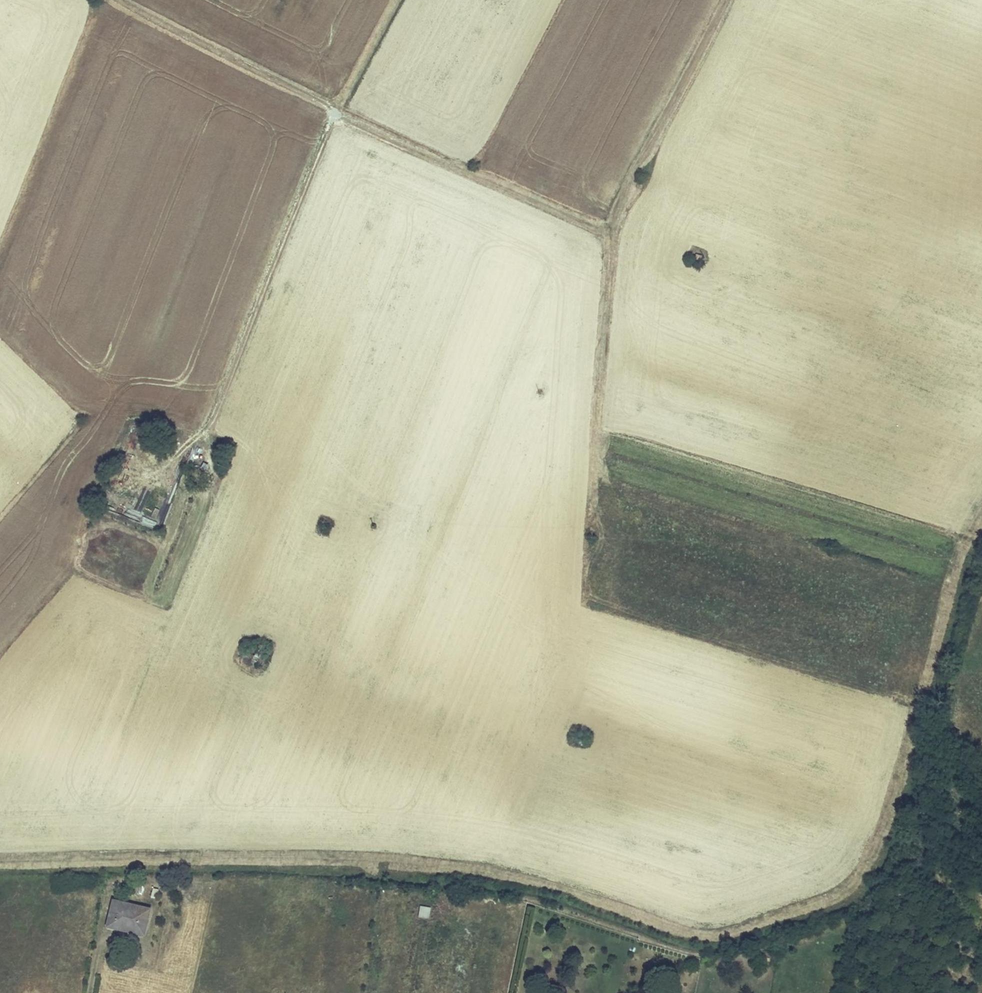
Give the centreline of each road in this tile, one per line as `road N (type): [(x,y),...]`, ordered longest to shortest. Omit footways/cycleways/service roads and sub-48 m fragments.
road 1 (track): [(197,438),(211,425),(332,125),(362,125),(605,229),(619,219),(632,177),(727,0)]
road 2 (track): [(114,0),(330,106),(339,121)]

